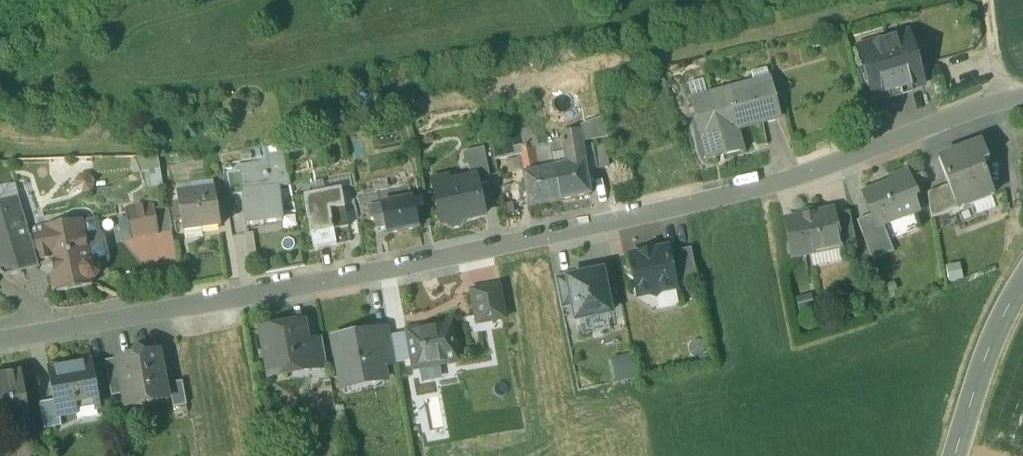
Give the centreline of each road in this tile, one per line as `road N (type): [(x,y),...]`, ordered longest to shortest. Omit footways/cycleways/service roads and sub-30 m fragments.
road 1 (residential): [(0,340),(504,249),(731,195),(1022,99)]
road 2 (track): [(910,0),(589,75),(363,113),(135,150),(0,154)]
road 3 (unclassified): [(956,455),(985,359),(1022,284)]

